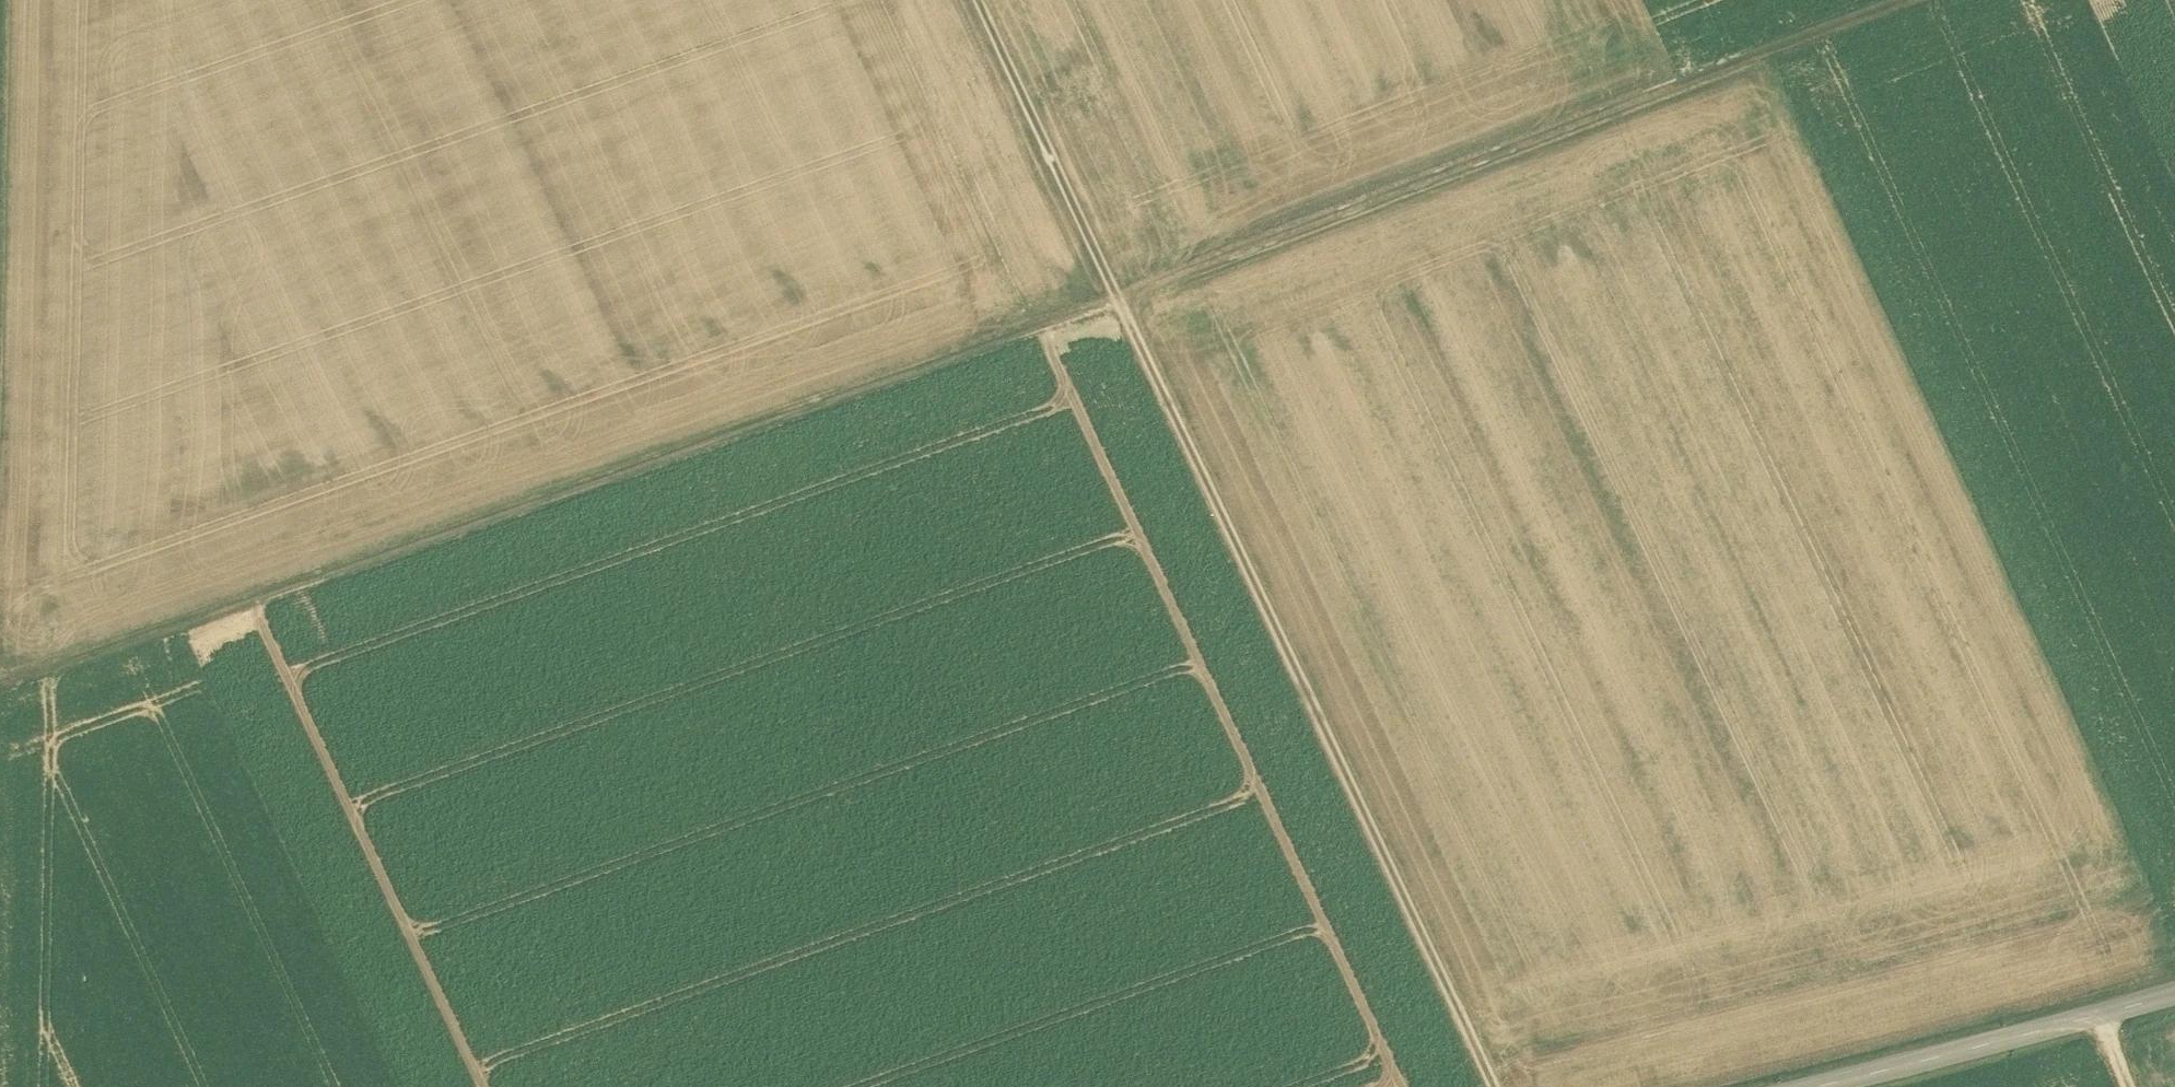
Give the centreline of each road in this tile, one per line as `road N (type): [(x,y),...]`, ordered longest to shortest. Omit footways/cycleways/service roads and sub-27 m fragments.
road 1 (track): [(980,0),(1493,1086)]
road 2 (track): [(0,684),(1120,298)]
road 3 (track): [(1903,0),(1120,298)]
road 4 (tertiary): [(2174,996),(1813,1086)]
road 5 (track): [(0,349),(7,0)]

